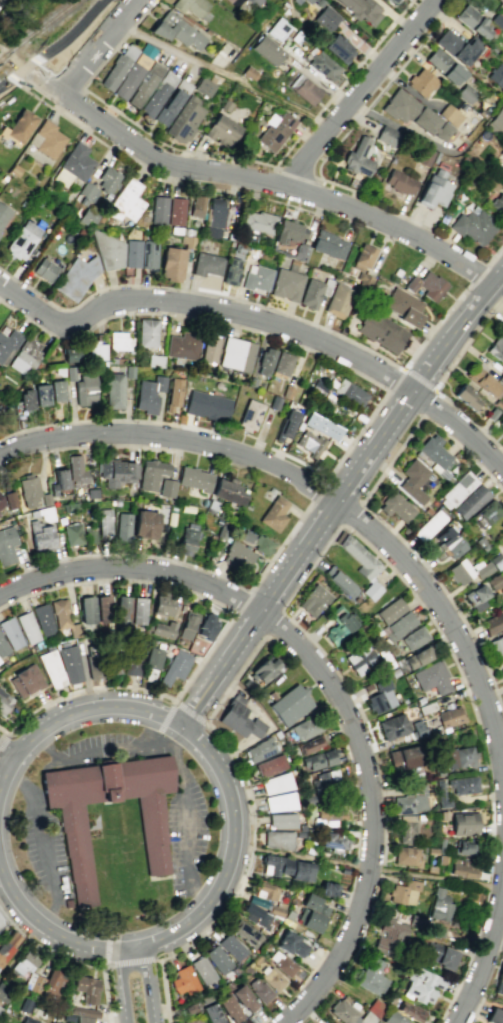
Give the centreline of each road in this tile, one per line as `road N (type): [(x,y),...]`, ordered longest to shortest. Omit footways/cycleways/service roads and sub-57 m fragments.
road 1 (residential): [(284,1022),(322,983),(346,941),(369,855),(361,756),(324,675),(295,641),(233,596),(157,570),(65,571),(0,594)]
road 2 (residential): [(502,792),(489,717),(447,619),(413,572),(317,487),(237,450),(178,437),(44,436),(0,450)]
road 3 (residential): [(502,468),(394,379),(271,324),(181,304),(115,301),(62,327),(0,287)]
road 4 (tertiary): [(182,726),(502,266)]
road 5 (residential): [(490,281),(338,202),(159,161),(23,68)]
road 6 (tertiary): [(138,946),(194,916),(228,861),(229,795),(210,756),(182,726)]
road 7 (residential): [(285,185),(433,0)]
road 8 (tertiary): [(182,726),(132,709),(66,717),(14,760),(0,787)]
road 9 (residential): [(453,1022),(479,973),(502,874)]
road 10 (tertiary): [(0,876),(43,929),(118,948)]
road 11 (residential): [(64,98),(140,0)]

